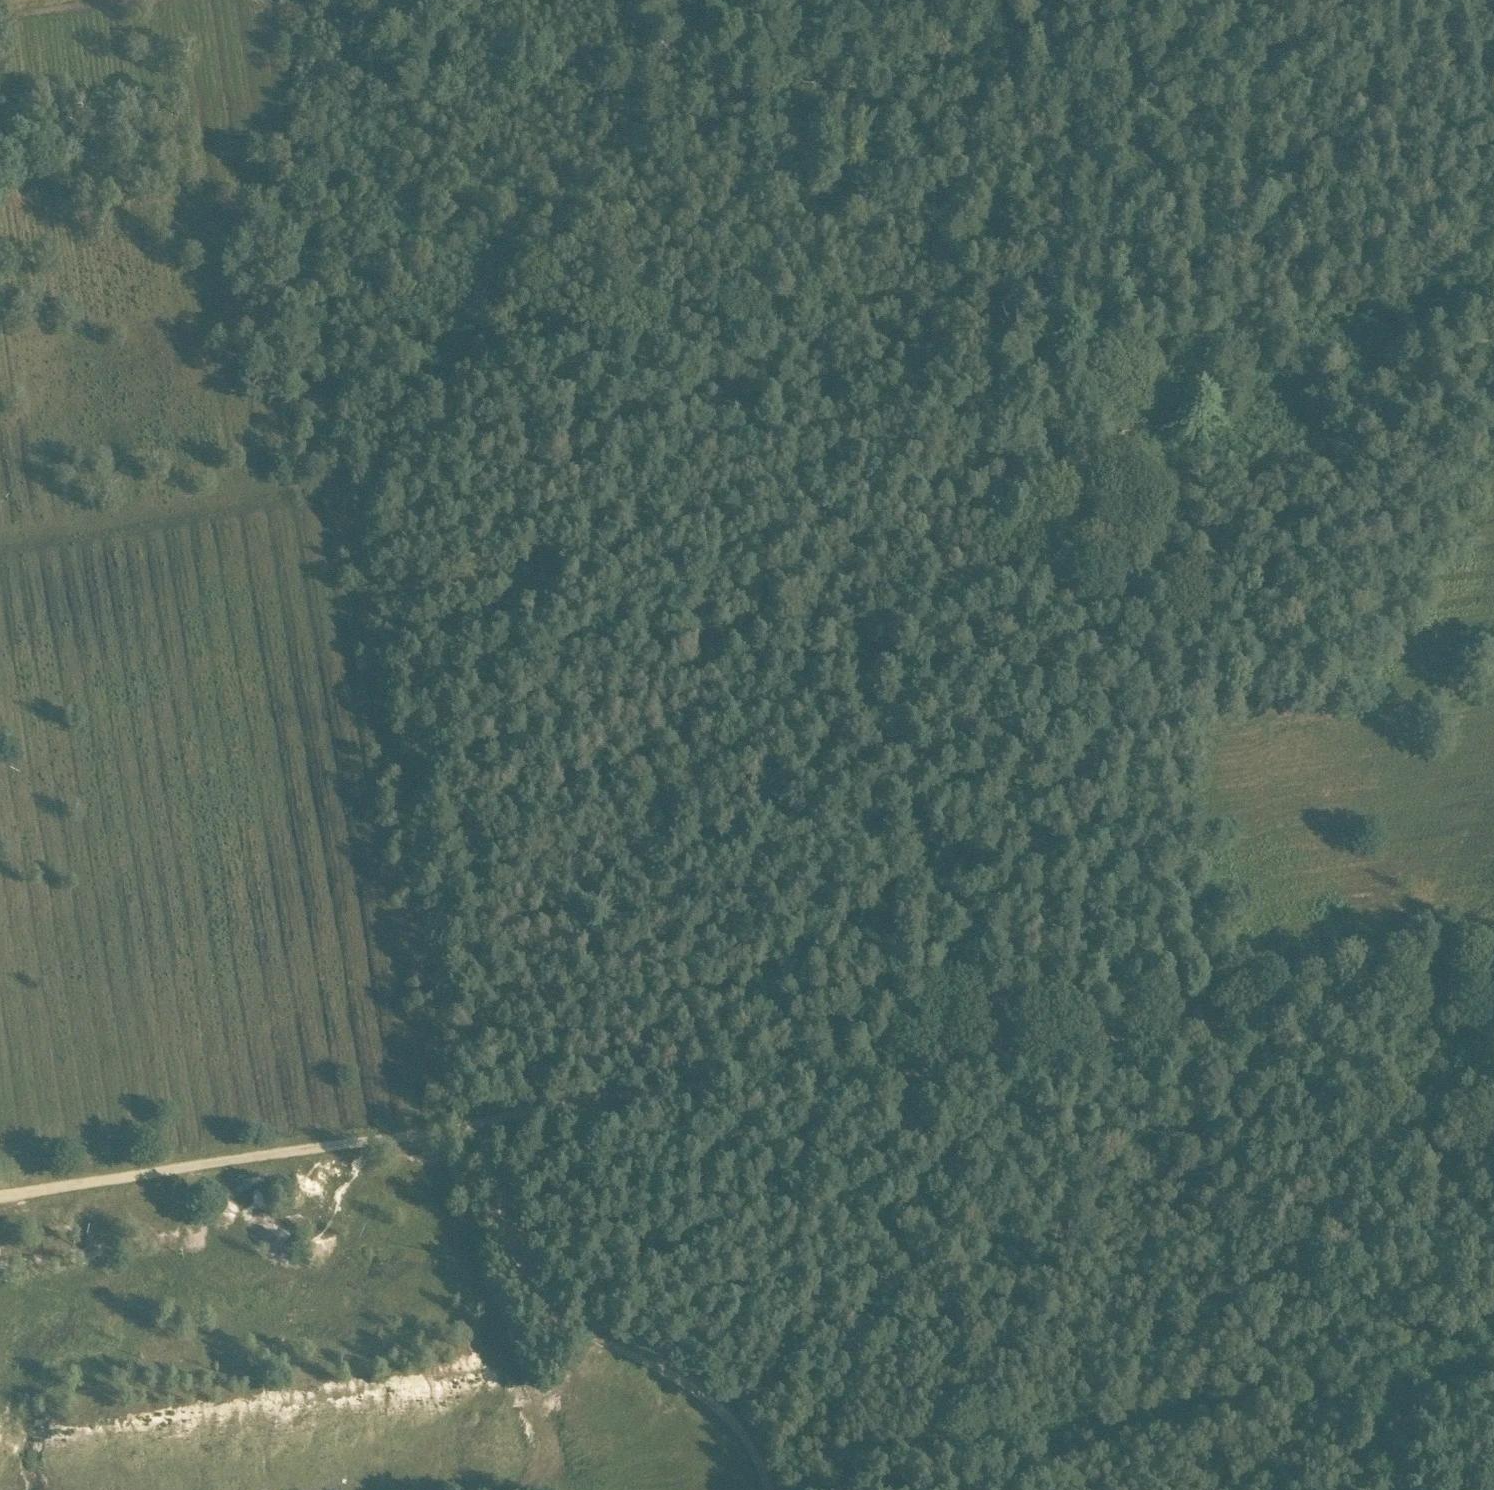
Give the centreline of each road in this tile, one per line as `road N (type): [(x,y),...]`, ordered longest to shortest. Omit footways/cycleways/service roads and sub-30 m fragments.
road 1 (track): [(474,1125),(585,1097),(1056,1045),(1493,984)]
road 2 (track): [(769,1489),(750,1439),(727,1410),(697,1386),(583,1331),(523,1279),(474,1125)]
road 3 (track): [(0,1194),(474,1125)]

